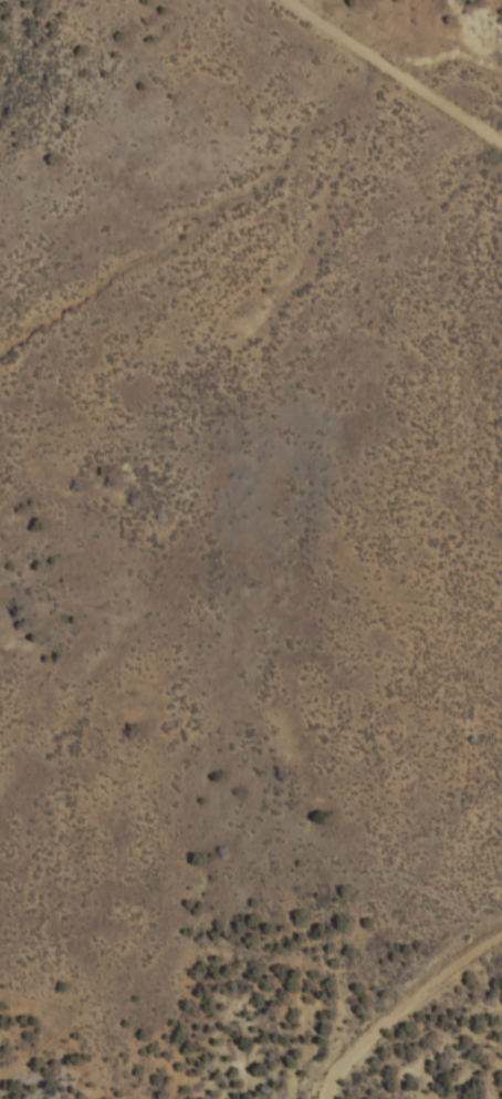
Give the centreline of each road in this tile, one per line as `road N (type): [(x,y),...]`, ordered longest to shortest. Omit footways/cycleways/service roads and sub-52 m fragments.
road 1 (residential): [(501,160),(284,0)]

